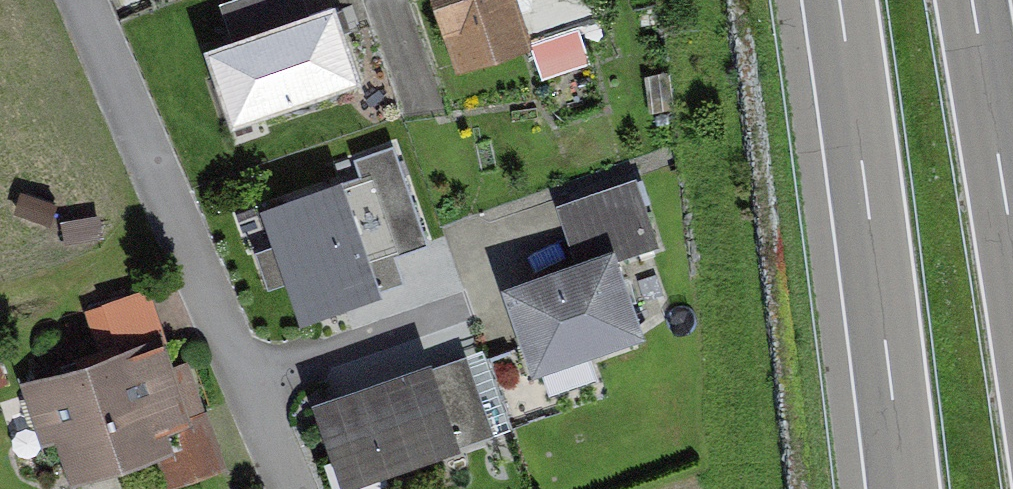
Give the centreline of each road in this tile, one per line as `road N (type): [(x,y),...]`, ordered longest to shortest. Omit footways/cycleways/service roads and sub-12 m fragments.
road 1 (residential): [(308,488),(100,0)]
road 2 (motorway): [(840,0),(900,488)]
road 3 (motorway): [(1012,260),(971,0)]

